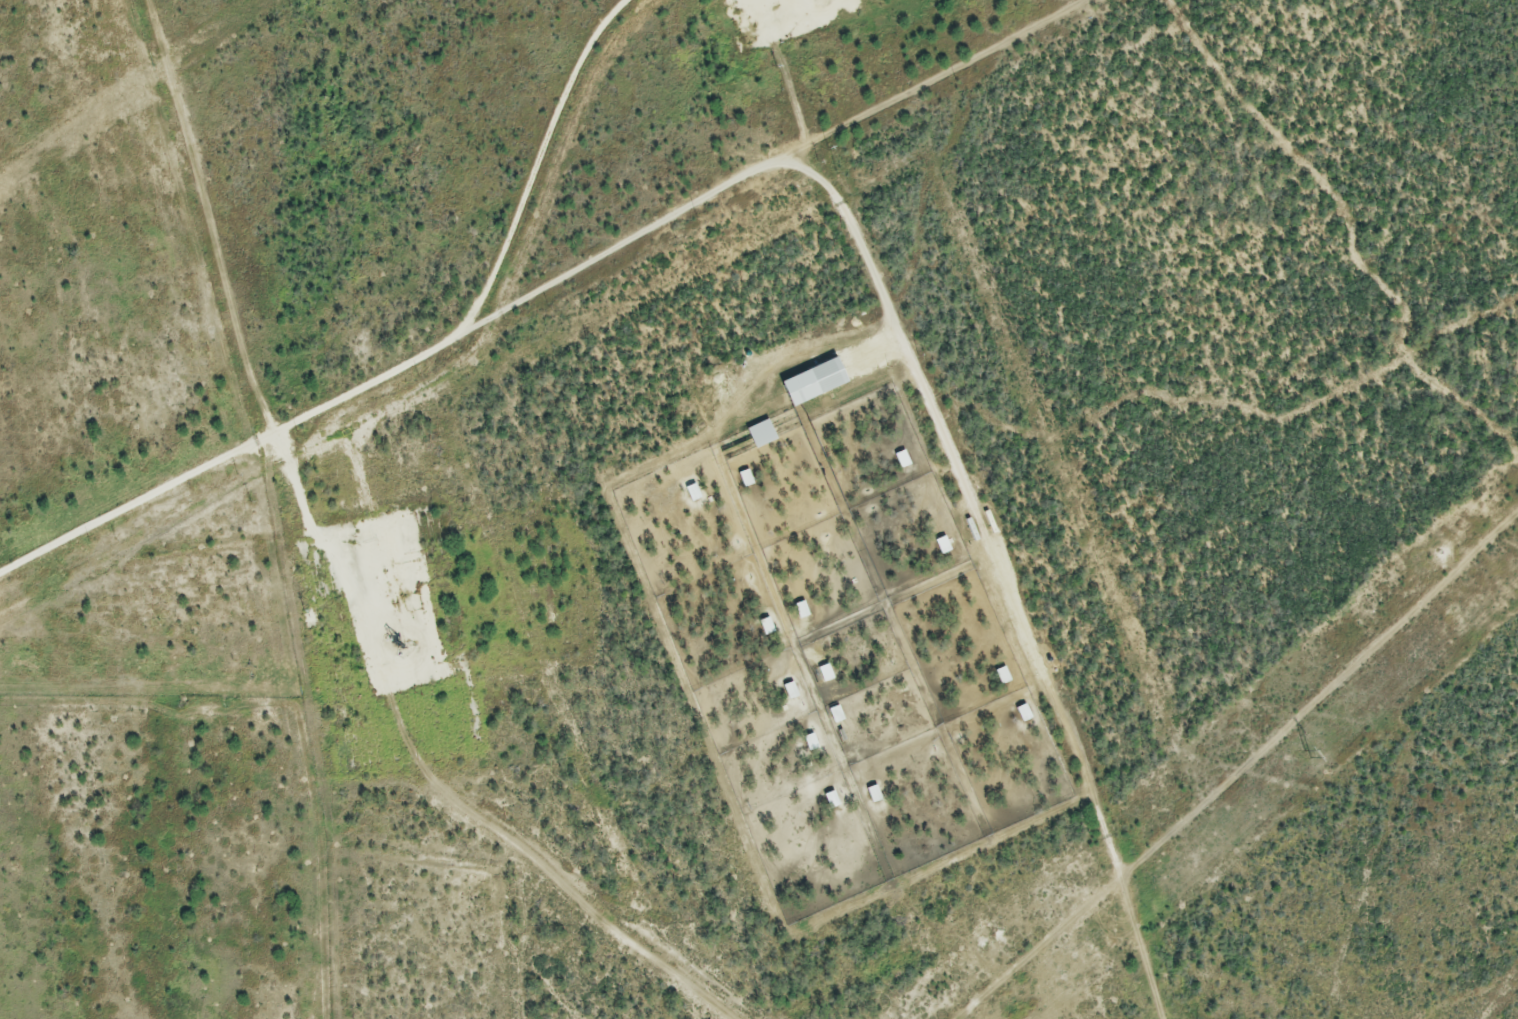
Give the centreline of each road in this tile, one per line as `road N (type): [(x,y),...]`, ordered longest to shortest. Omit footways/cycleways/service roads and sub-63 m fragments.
road 1 (residential): [(480,322),(0,571)]

